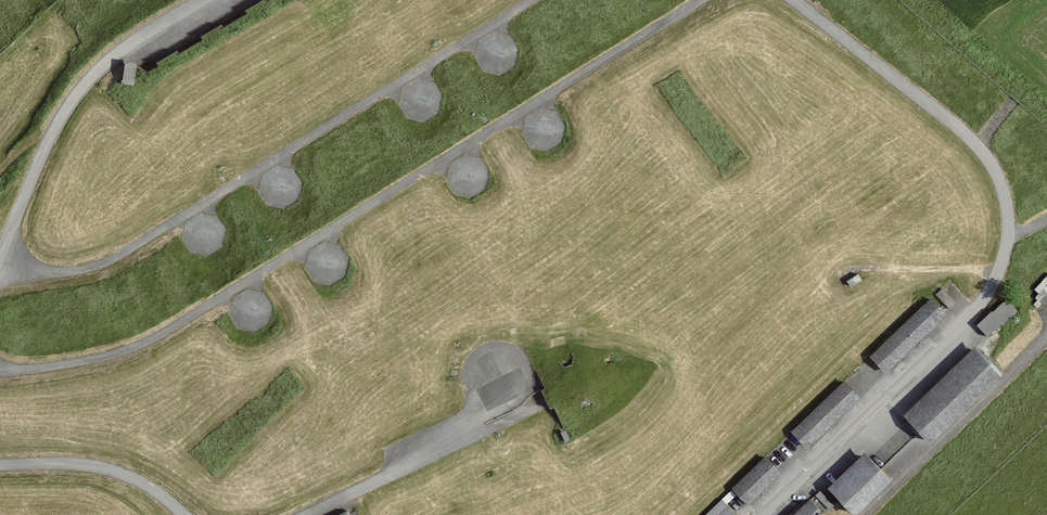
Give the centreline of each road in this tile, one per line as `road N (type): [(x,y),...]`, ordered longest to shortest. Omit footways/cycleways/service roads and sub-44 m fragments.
road 1 (unclassified): [(697,0),(453,161),(149,343),(105,358),(0,372)]
road 2 (unclassified): [(0,265),(80,271),(110,261),(534,0)]
road 3 (unclassified): [(206,0),(107,59),(81,85),(58,117),(0,259)]
road 4 (unclassified): [(758,514),(963,326),(1002,272)]
road 5 (unclassified): [(1010,228),(1008,192),(967,134),(795,0)]
road 6 (unclassified): [(858,514),(1046,339)]
road 7 (unclassified): [(535,406),(308,514)]
road 8 (unclassified): [(0,465),(115,471),(183,514)]
road 9 (unclassified): [(1002,272),(858,268)]

